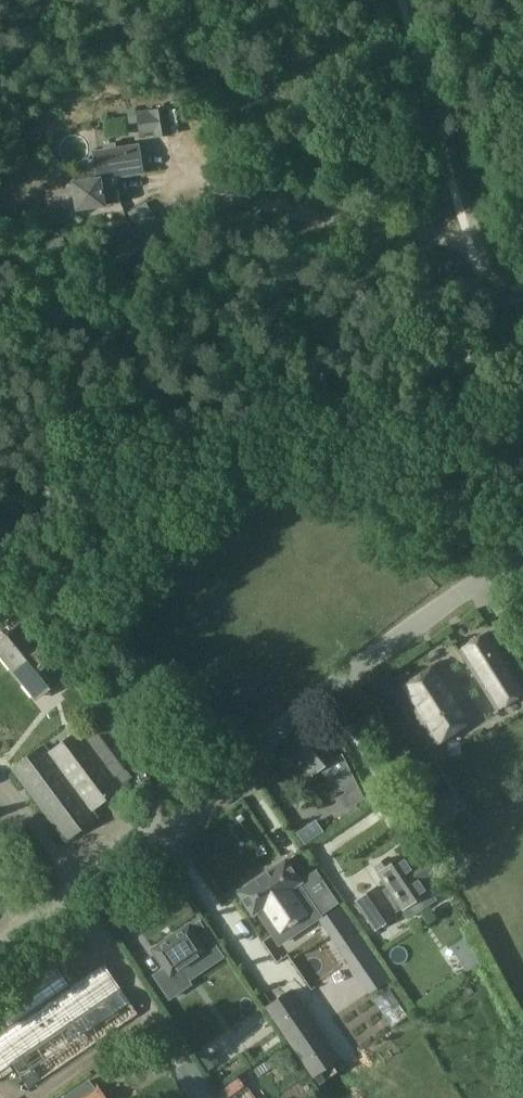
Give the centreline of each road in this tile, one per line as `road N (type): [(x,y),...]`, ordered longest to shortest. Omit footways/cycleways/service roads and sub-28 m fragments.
road 1 (unclassified): [(0,948),(479,582)]
road 2 (track): [(490,266),(408,230),(300,216),(176,181)]
road 3 (track): [(414,0),(490,266)]

